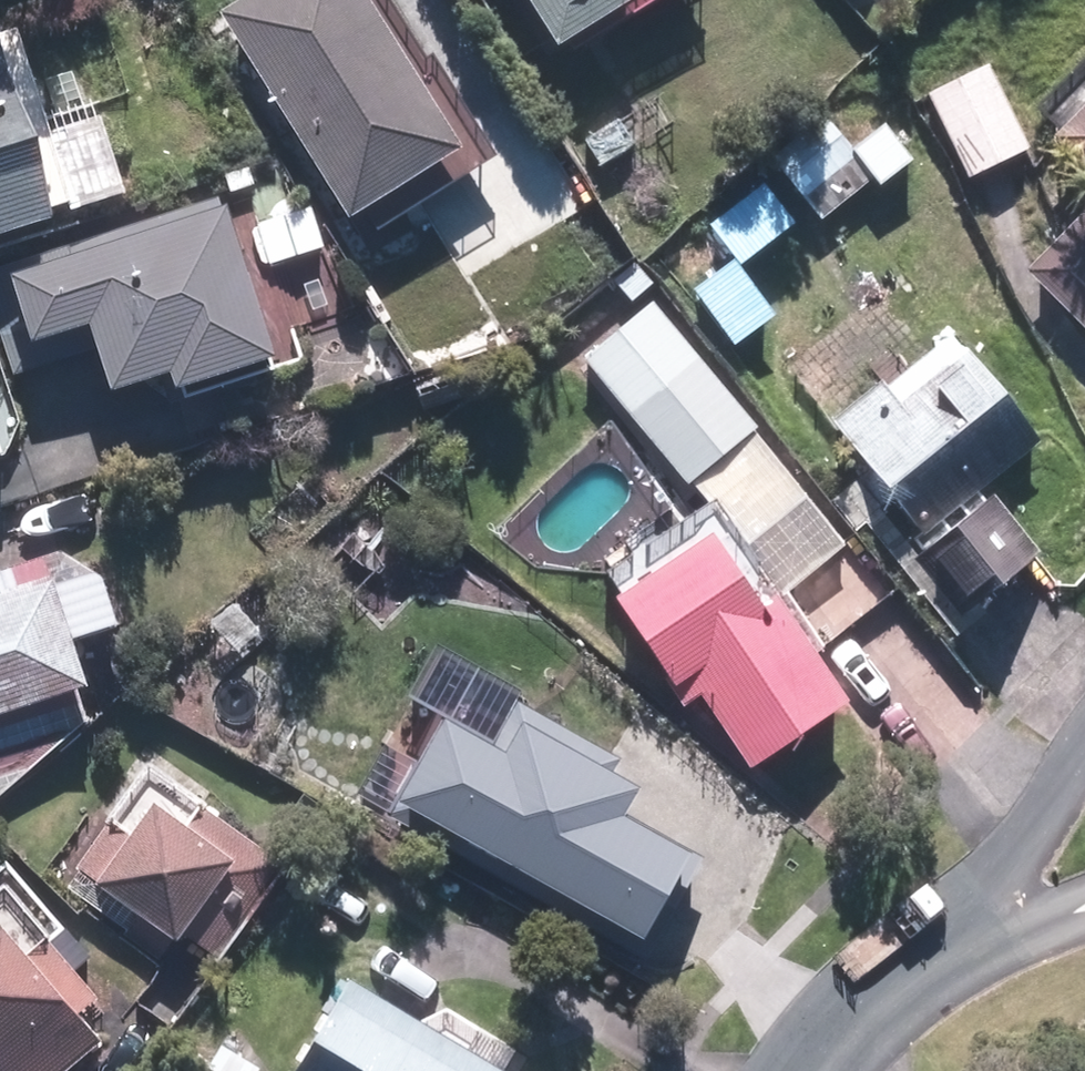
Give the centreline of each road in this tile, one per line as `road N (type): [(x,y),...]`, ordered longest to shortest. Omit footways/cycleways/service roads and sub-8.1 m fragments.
road 1 (residential): [(817,1070),(893,998),(986,934)]
road 2 (residential): [(986,934),(1084,764)]

